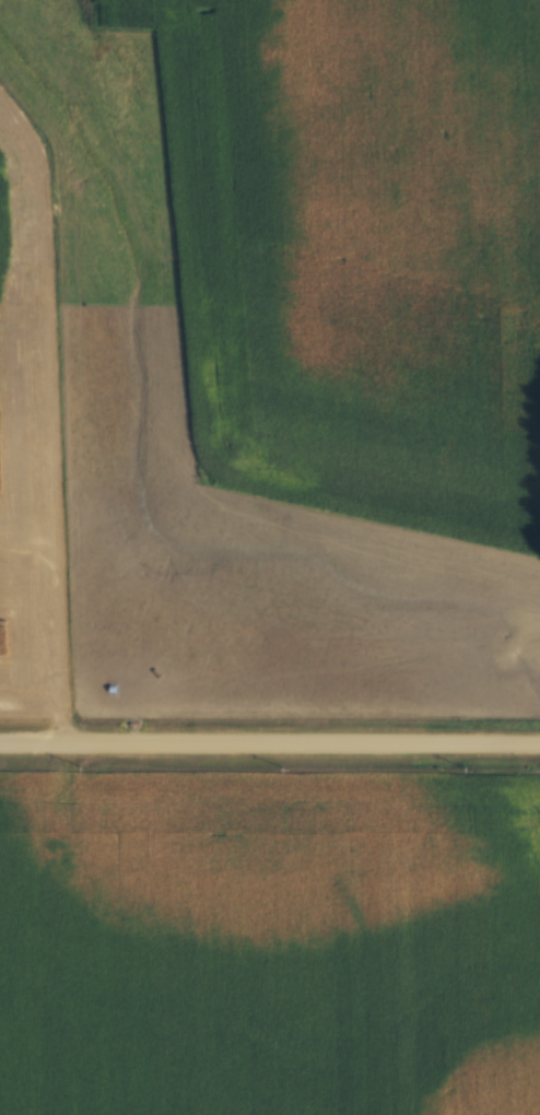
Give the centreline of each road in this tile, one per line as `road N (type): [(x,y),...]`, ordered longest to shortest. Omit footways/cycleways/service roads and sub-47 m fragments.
road 1 (residential): [(0,744),(539,745)]

